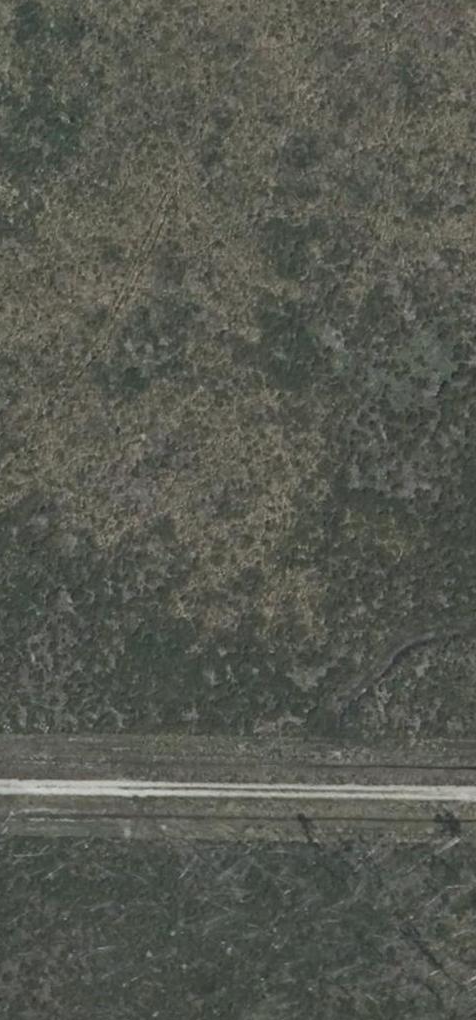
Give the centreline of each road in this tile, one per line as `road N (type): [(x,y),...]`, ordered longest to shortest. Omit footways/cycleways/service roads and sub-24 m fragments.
road 1 (track): [(0,752),(475,762)]

